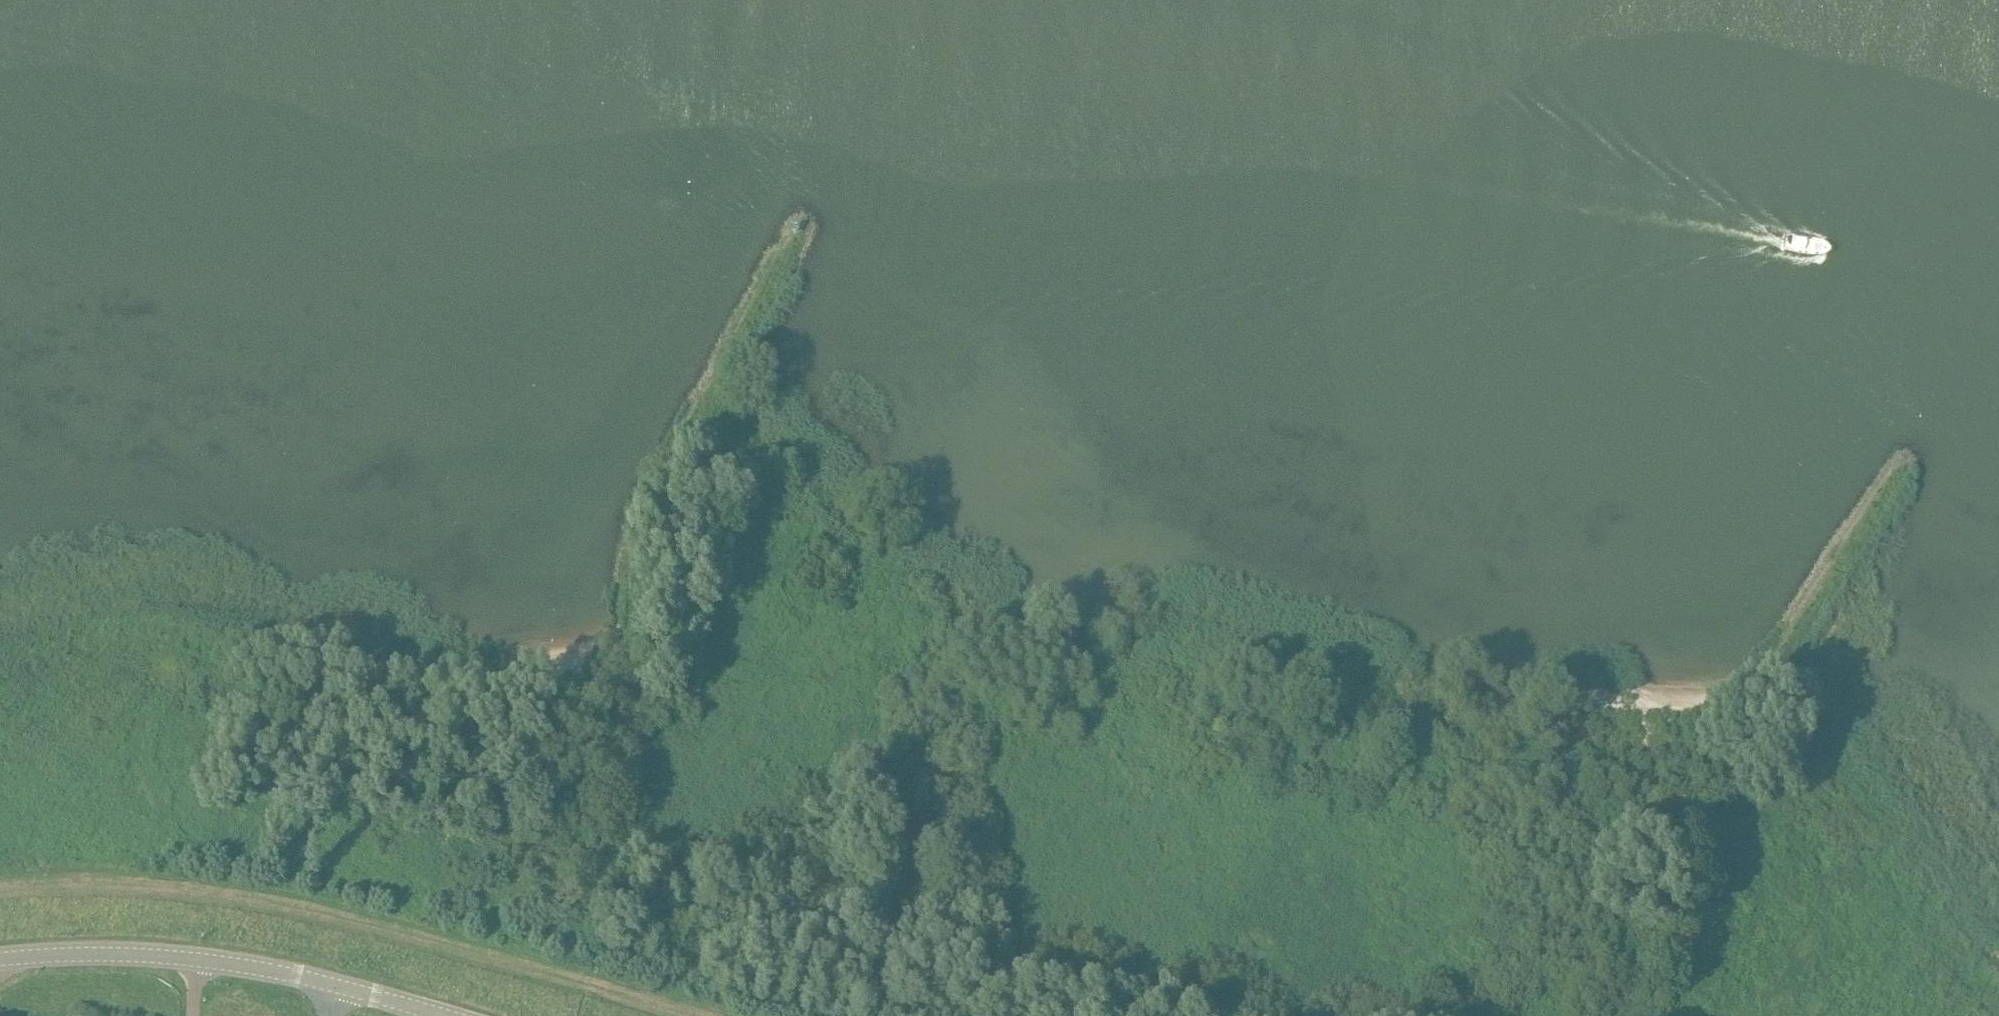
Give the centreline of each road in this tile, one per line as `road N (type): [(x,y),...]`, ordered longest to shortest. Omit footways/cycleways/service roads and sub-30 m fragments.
road 1 (tertiary): [(0,960),(204,960),(336,986)]

